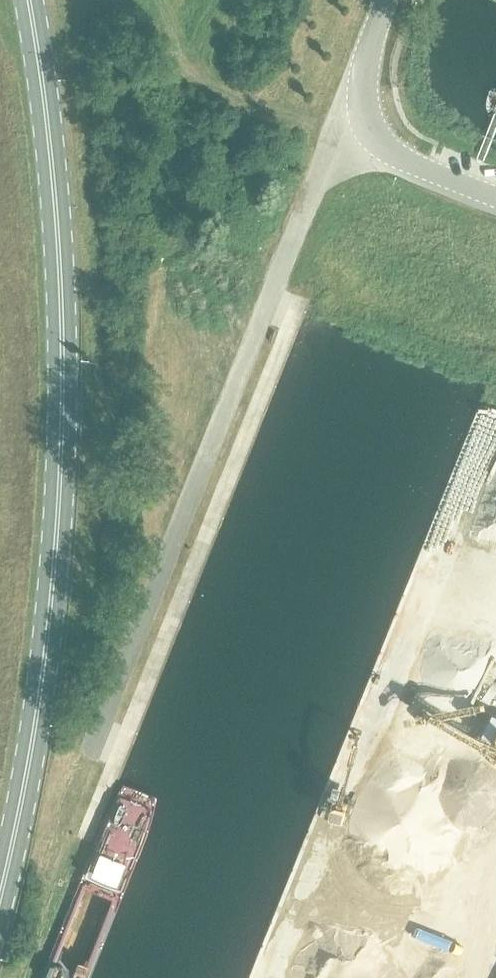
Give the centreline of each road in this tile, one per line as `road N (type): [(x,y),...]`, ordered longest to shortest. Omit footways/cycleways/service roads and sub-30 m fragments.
road 1 (primary): [(0,893),(43,673),(63,357),(57,233),(28,0)]
road 2 (unclassified): [(82,785),(301,202),(356,114)]
road 3 (unclassified): [(495,190),(373,132),(356,114)]

